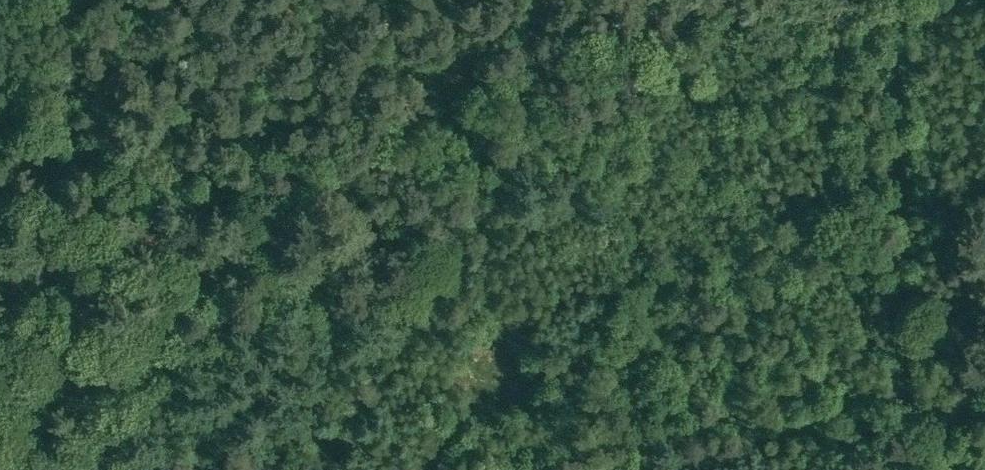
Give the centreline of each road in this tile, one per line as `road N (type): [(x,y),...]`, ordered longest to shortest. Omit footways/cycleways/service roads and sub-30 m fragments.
road 1 (track): [(908,0),(903,469)]

